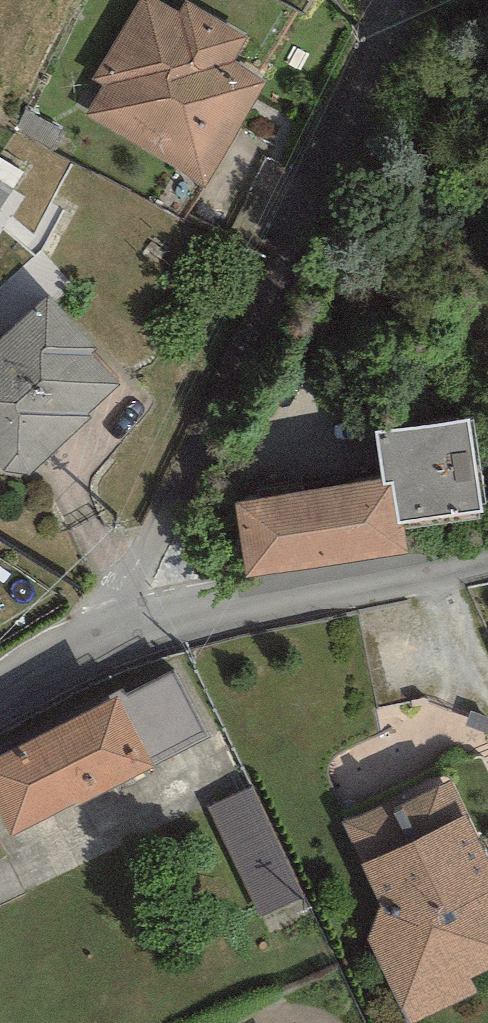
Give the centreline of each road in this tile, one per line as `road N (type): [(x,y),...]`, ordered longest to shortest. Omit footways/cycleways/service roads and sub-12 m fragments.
road 1 (residential): [(109,628),(435,0)]
road 2 (tertiary): [(450,576),(109,628)]
road 3 (tertiary): [(109,628),(0,687)]

